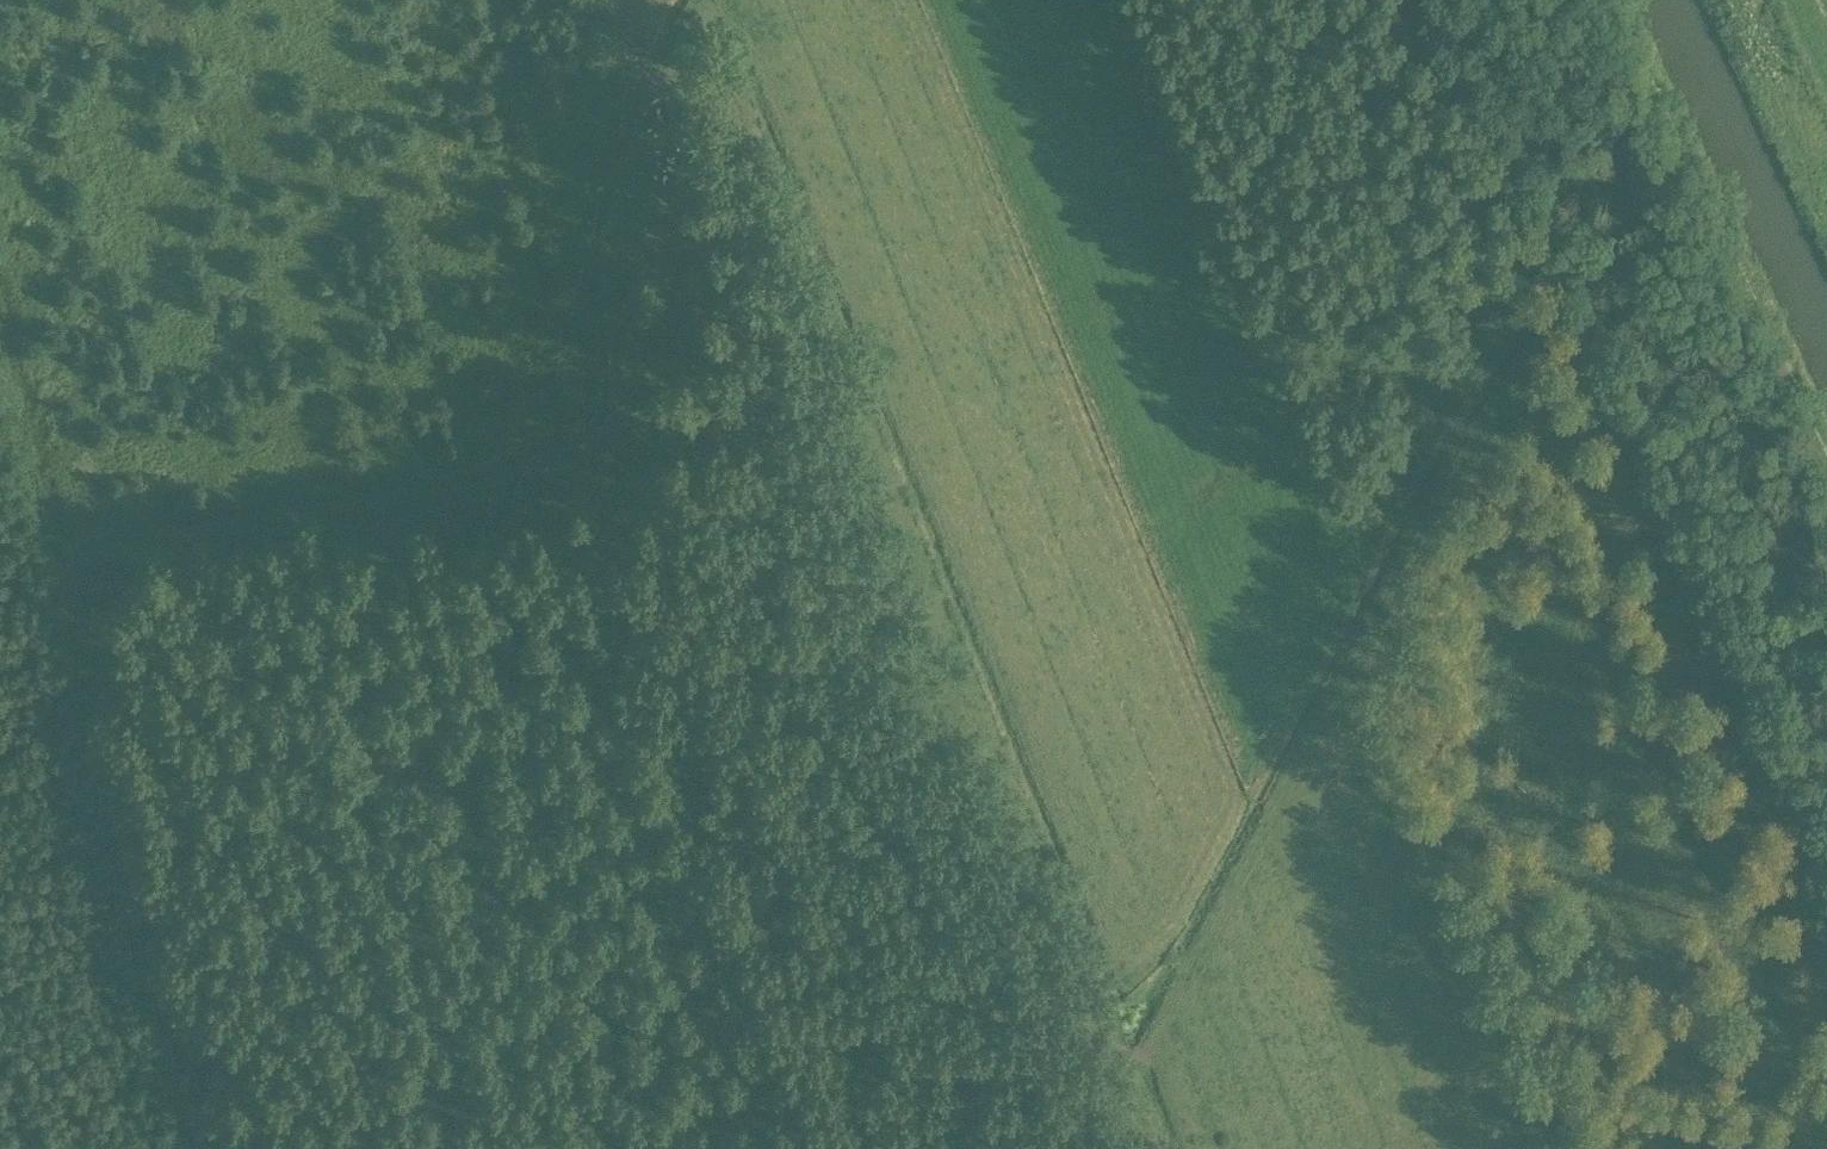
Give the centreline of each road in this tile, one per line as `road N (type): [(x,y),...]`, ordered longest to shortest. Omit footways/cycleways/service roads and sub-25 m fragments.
road 1 (track): [(1826,472),(1600,0)]

